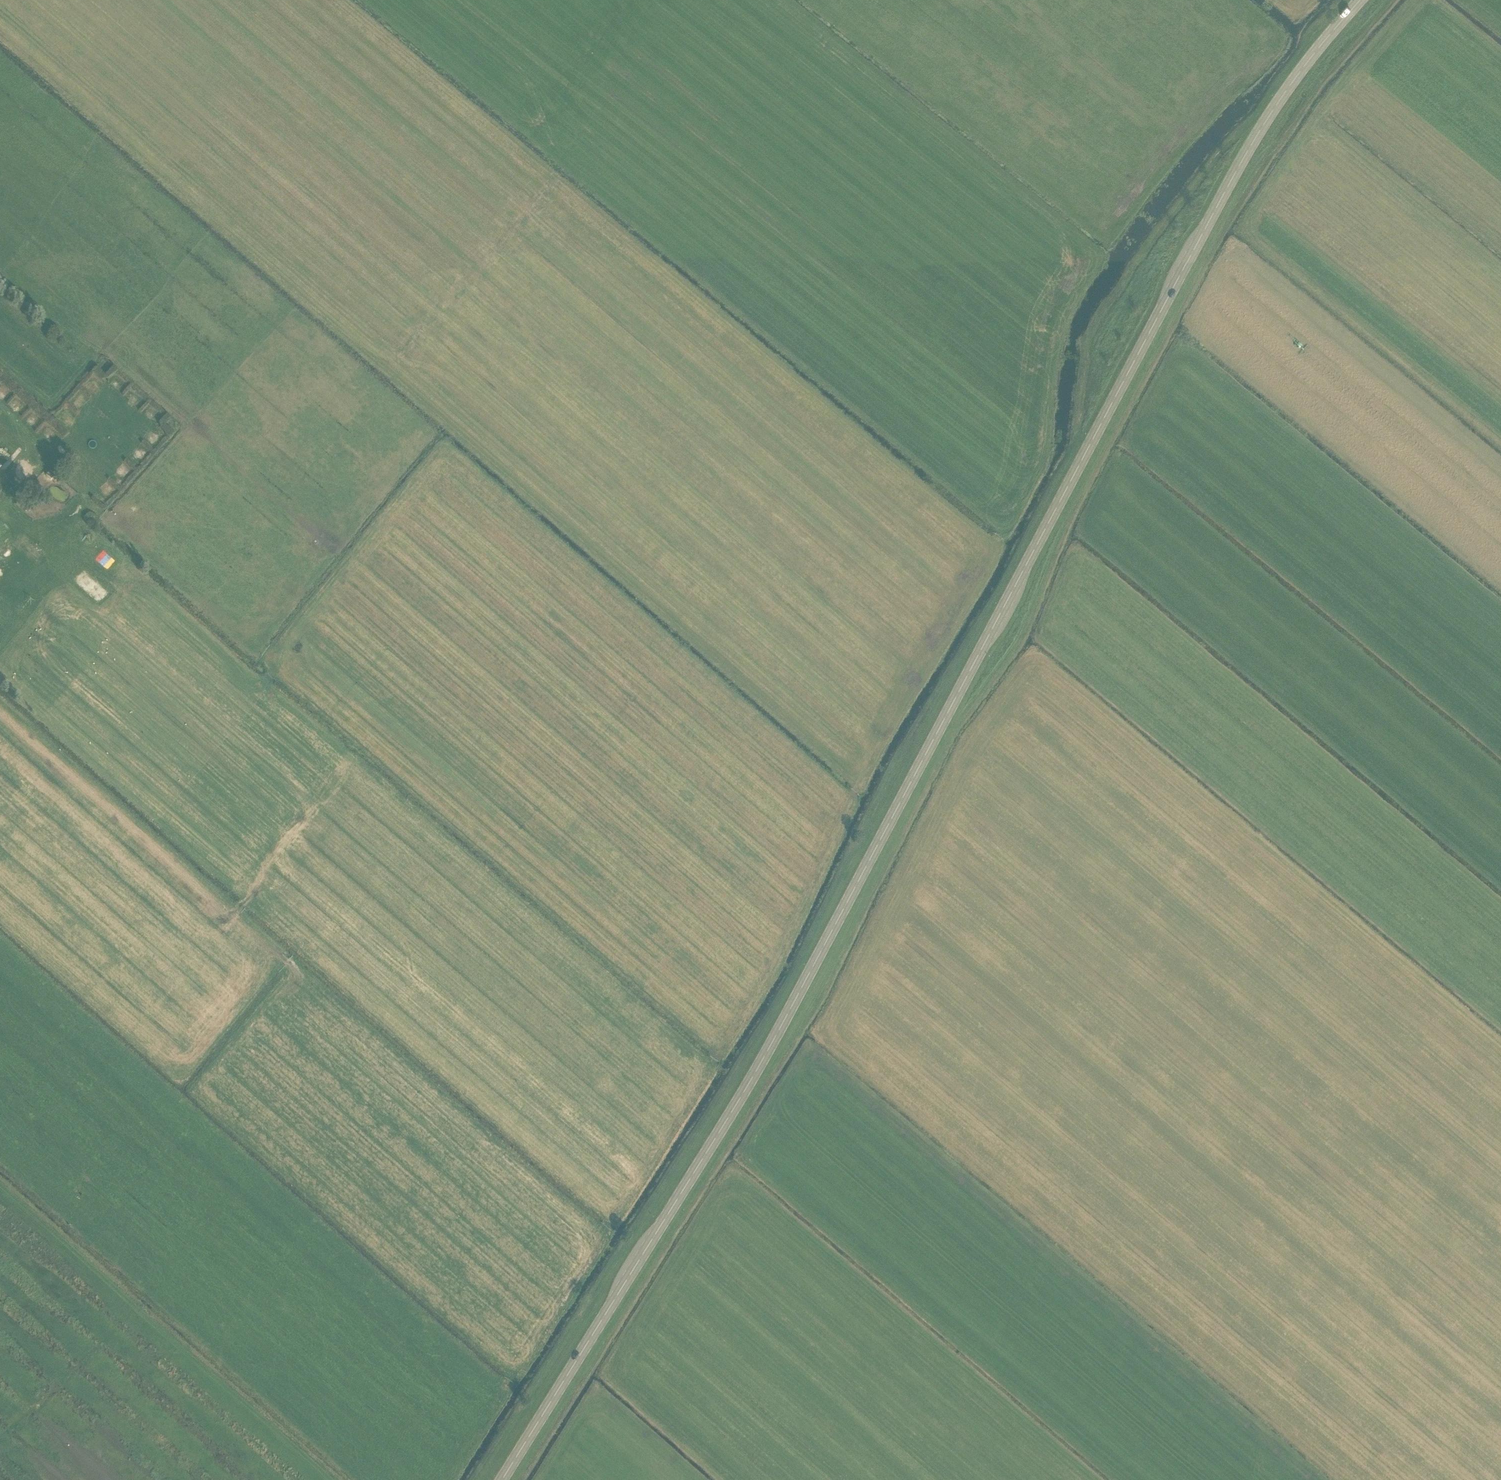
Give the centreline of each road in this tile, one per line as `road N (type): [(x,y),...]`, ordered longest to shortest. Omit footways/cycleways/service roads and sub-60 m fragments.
road 1 (primary): [(503,1479),(802,987),(1269,111),(1356,0)]

